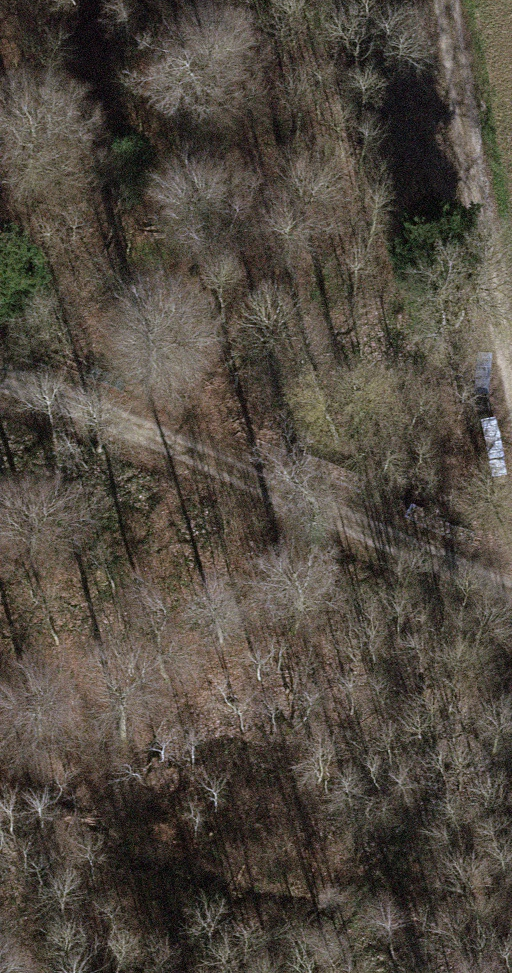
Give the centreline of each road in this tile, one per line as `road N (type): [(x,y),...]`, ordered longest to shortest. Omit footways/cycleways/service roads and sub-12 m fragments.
road 1 (track): [(511,599),(0,383)]
road 2 (track): [(443,0),(468,207),(511,411)]
road 3 (track): [(511,781),(441,820),(356,923),(286,972)]

